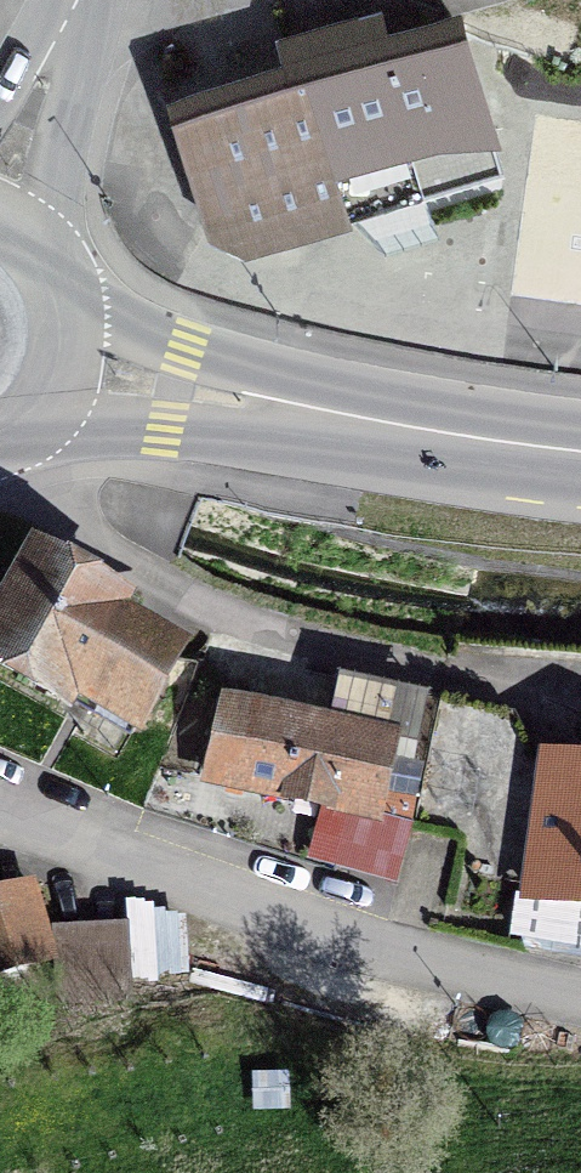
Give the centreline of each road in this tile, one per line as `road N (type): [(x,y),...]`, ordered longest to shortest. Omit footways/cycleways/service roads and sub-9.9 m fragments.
road 1 (residential): [(580,1001),(230,901),(0,803)]
road 2 (primary): [(57,372),(184,407),(580,459)]
road 3 (residential): [(81,0),(84,19),(53,129),(0,224)]
road 4 (primary): [(57,372),(61,331),(52,290),(29,255),(0,232)]

